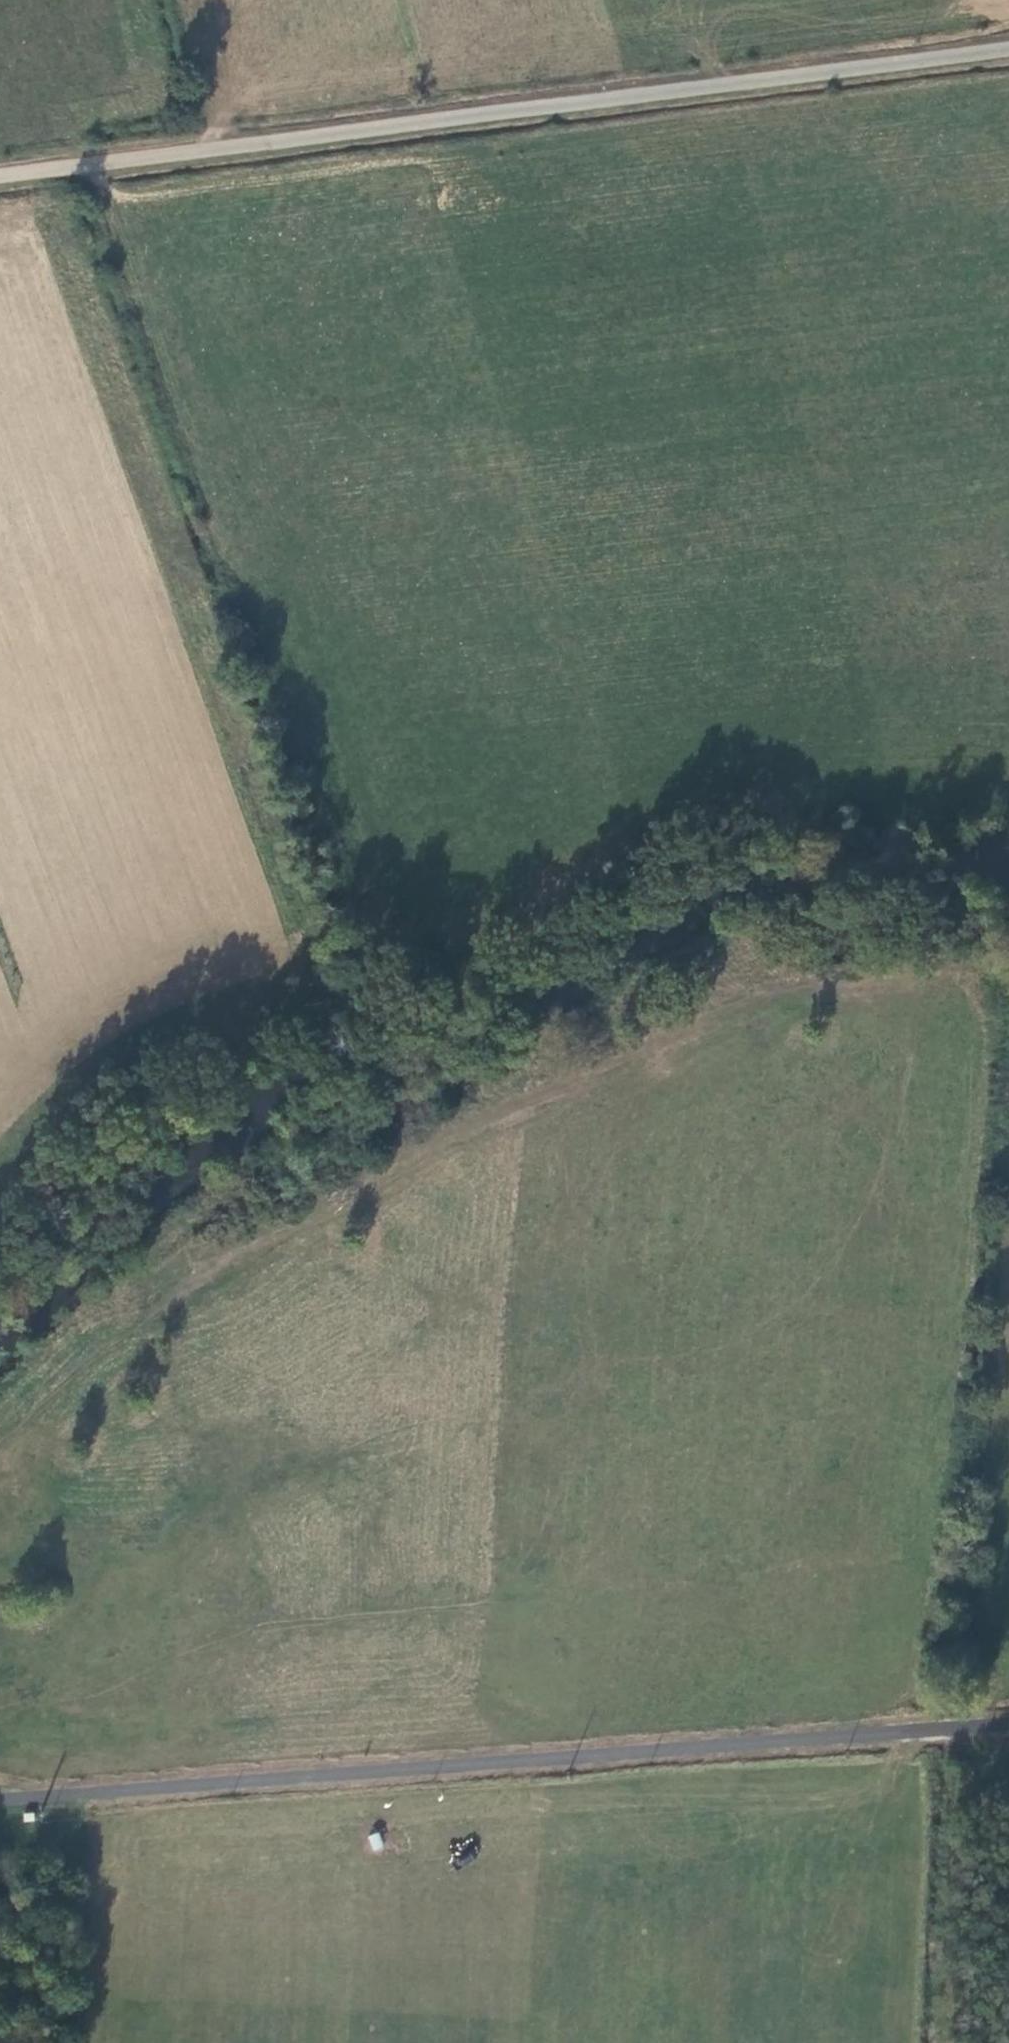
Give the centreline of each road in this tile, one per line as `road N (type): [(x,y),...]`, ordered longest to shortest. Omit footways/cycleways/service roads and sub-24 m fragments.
road 1 (unclassified): [(0,175),(1008,48)]
road 2 (unclassified): [(0,1801),(1008,1725)]

